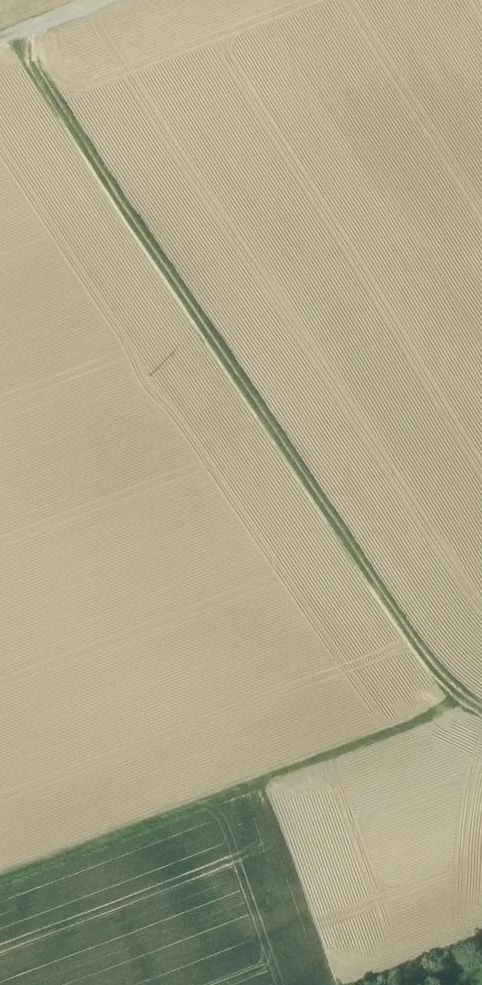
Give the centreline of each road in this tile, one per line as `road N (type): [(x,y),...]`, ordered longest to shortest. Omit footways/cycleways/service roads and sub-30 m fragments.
road 1 (track): [(481,713),(467,706),(386,600),(20,35)]
road 2 (track): [(0,886),(457,718),(467,706)]

